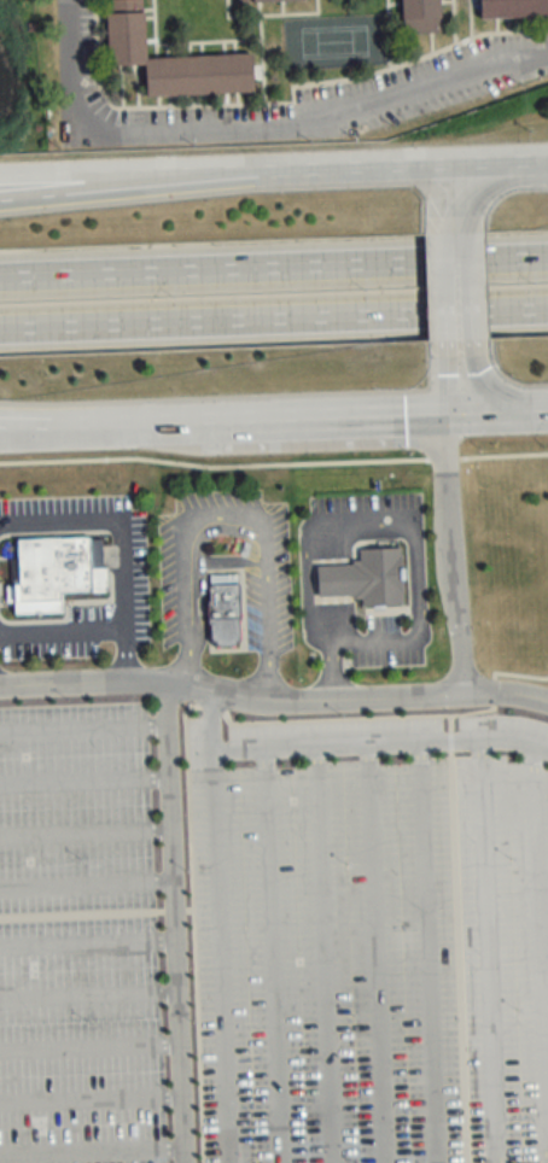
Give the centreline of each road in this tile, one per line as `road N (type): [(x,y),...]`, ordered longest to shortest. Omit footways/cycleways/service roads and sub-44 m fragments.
road 1 (residential): [(547,53),(502,58),(298,122),(126,130),(97,121),(83,100),(77,0)]
road 2 (motorway): [(547,259),(0,280)]
road 3 (motorway): [(0,333),(547,313)]
road 4 (secondary): [(547,158),(141,171)]
road 5 (secondary): [(222,417),(464,410)]
road 6 (motorway): [(0,414),(146,419)]
road 7 (tertiary): [(0,423),(146,419)]
road 8 (motorway): [(141,171),(0,203)]
road 9 (tertiary): [(141,171),(0,175)]
road 10 (secondary): [(547,165),(479,199),(462,216),(455,242)]

